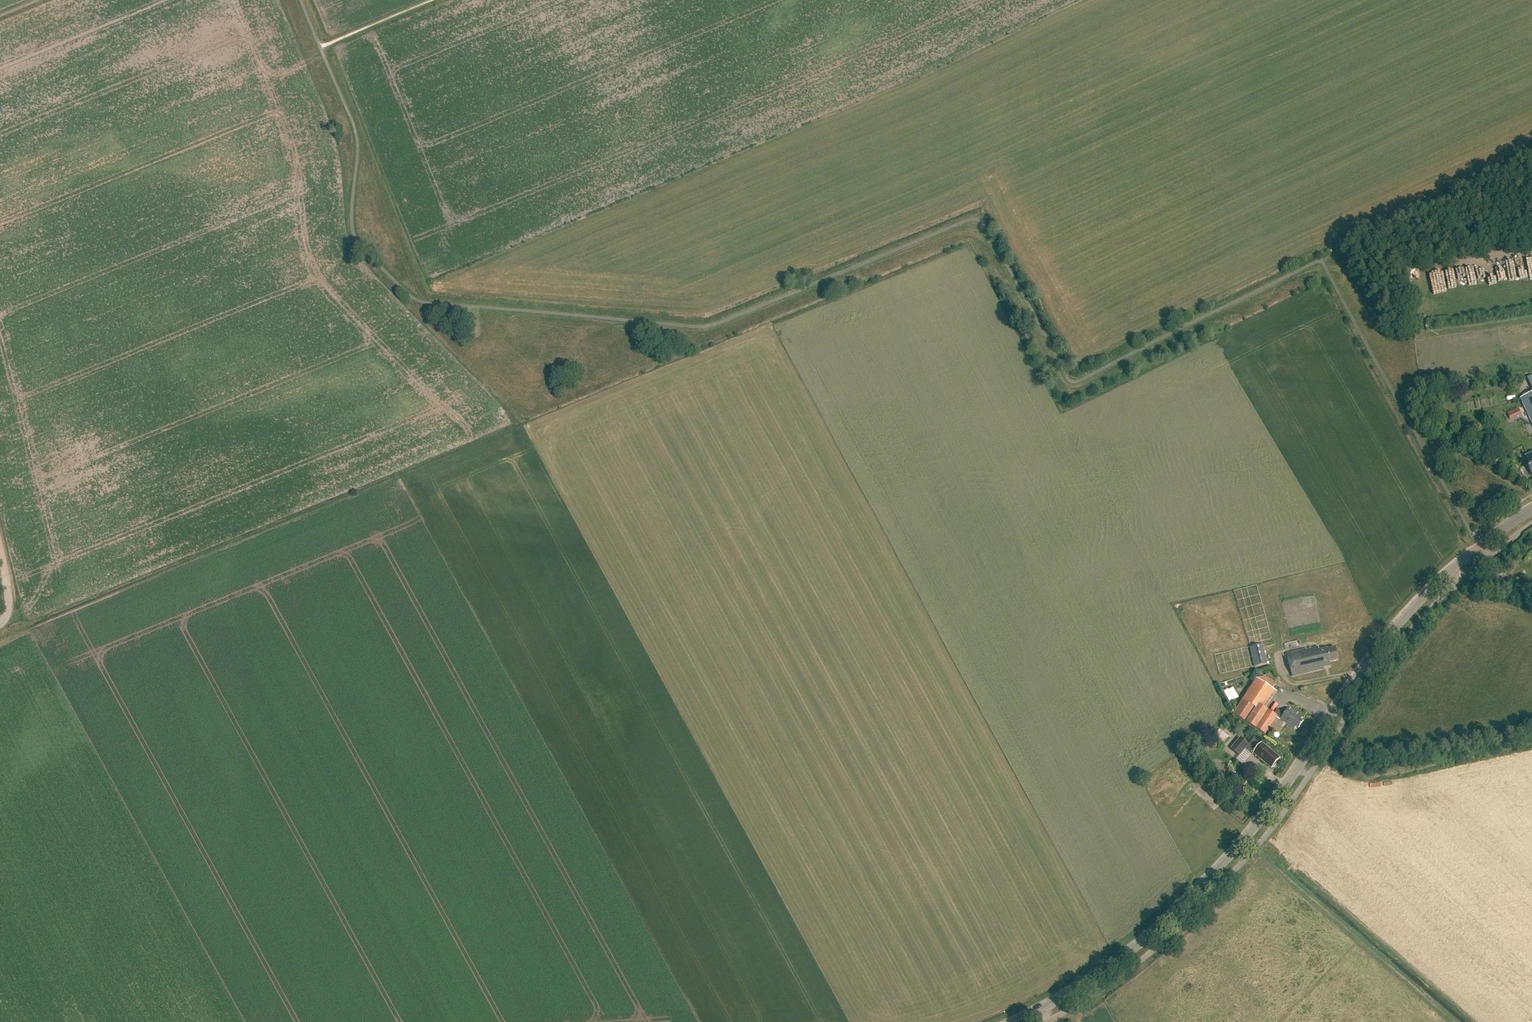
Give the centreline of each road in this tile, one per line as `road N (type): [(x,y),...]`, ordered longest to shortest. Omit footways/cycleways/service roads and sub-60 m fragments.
road 1 (secondary): [(1014,1021),(1063,998),(1144,941),(1205,883),(1419,600),(1531,508)]

